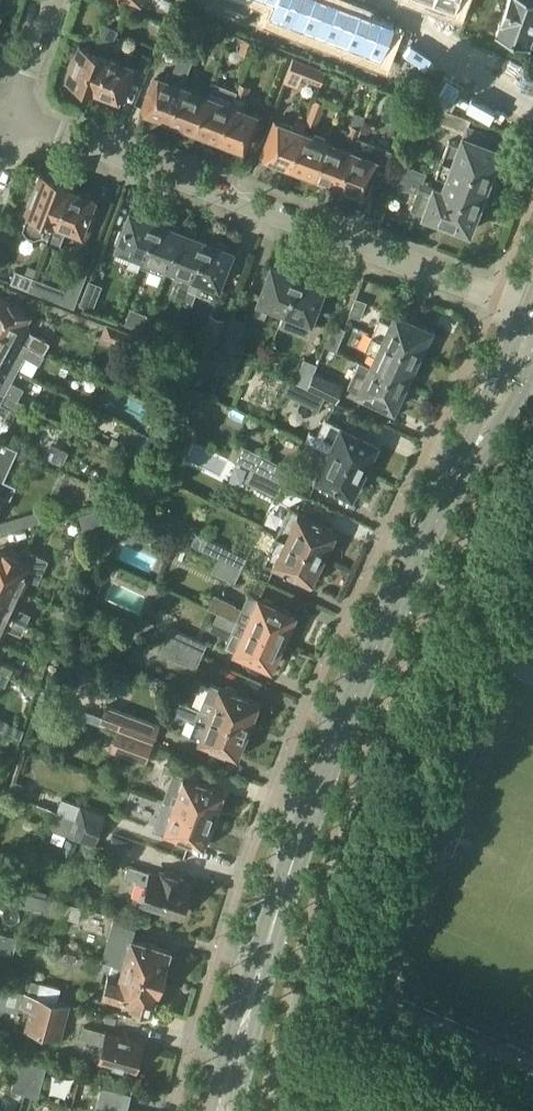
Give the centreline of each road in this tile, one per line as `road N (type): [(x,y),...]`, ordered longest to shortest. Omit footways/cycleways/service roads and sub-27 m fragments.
road 1 (tertiary): [(225,1110),(275,924),(351,717),(532,331)]
road 2 (residential): [(532,311),(11,115)]
road 3 (residential): [(11,115),(52,0)]

